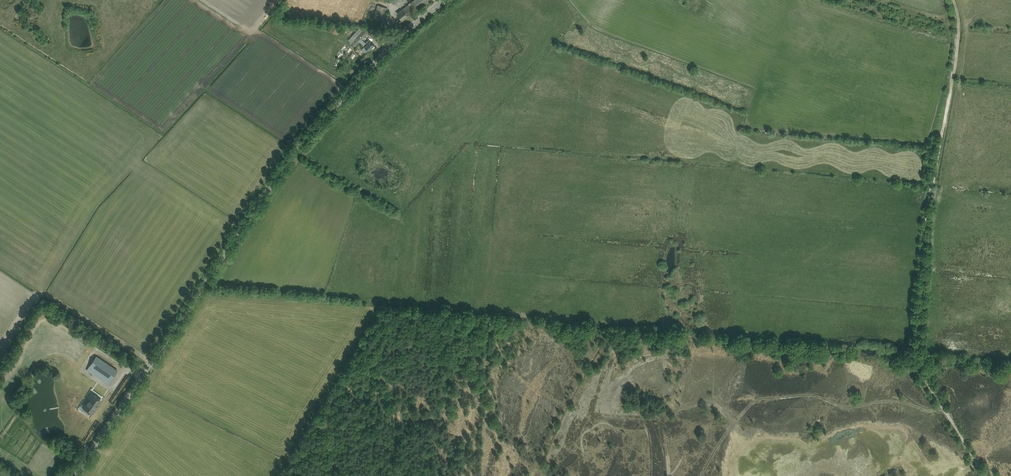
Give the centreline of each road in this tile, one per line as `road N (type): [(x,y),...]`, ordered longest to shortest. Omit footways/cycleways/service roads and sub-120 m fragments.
road 1 (unclassified): [(75,475),(312,132),(448,0)]
road 2 (track): [(952,0),(958,38),(942,133)]

